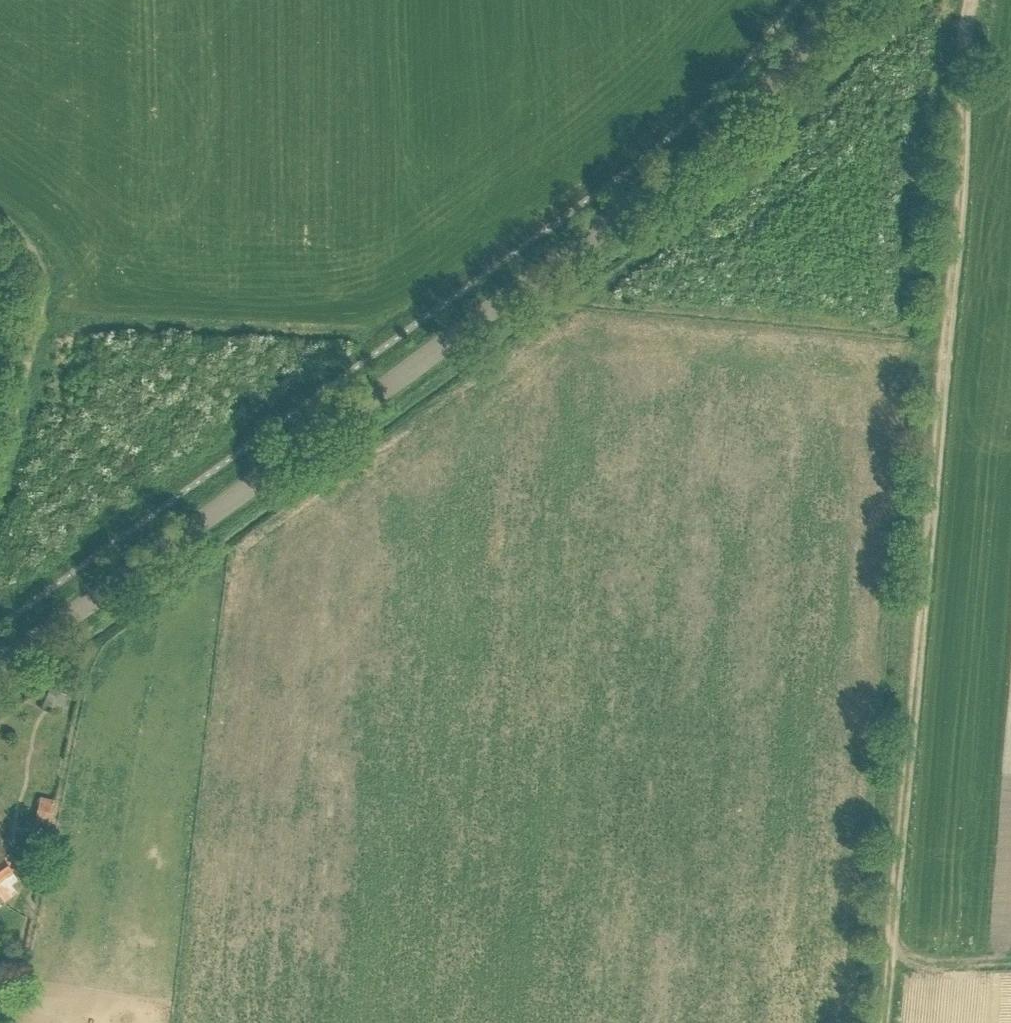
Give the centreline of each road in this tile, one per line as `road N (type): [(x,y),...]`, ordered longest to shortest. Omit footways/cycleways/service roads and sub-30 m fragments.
road 1 (tertiary): [(0,666),(659,186),(736,116),(829,0)]
road 2 (track): [(878,1022),(971,0)]
road 3 (track): [(0,459),(47,274),(0,222)]
road 4 (track): [(884,958),(1010,961)]

